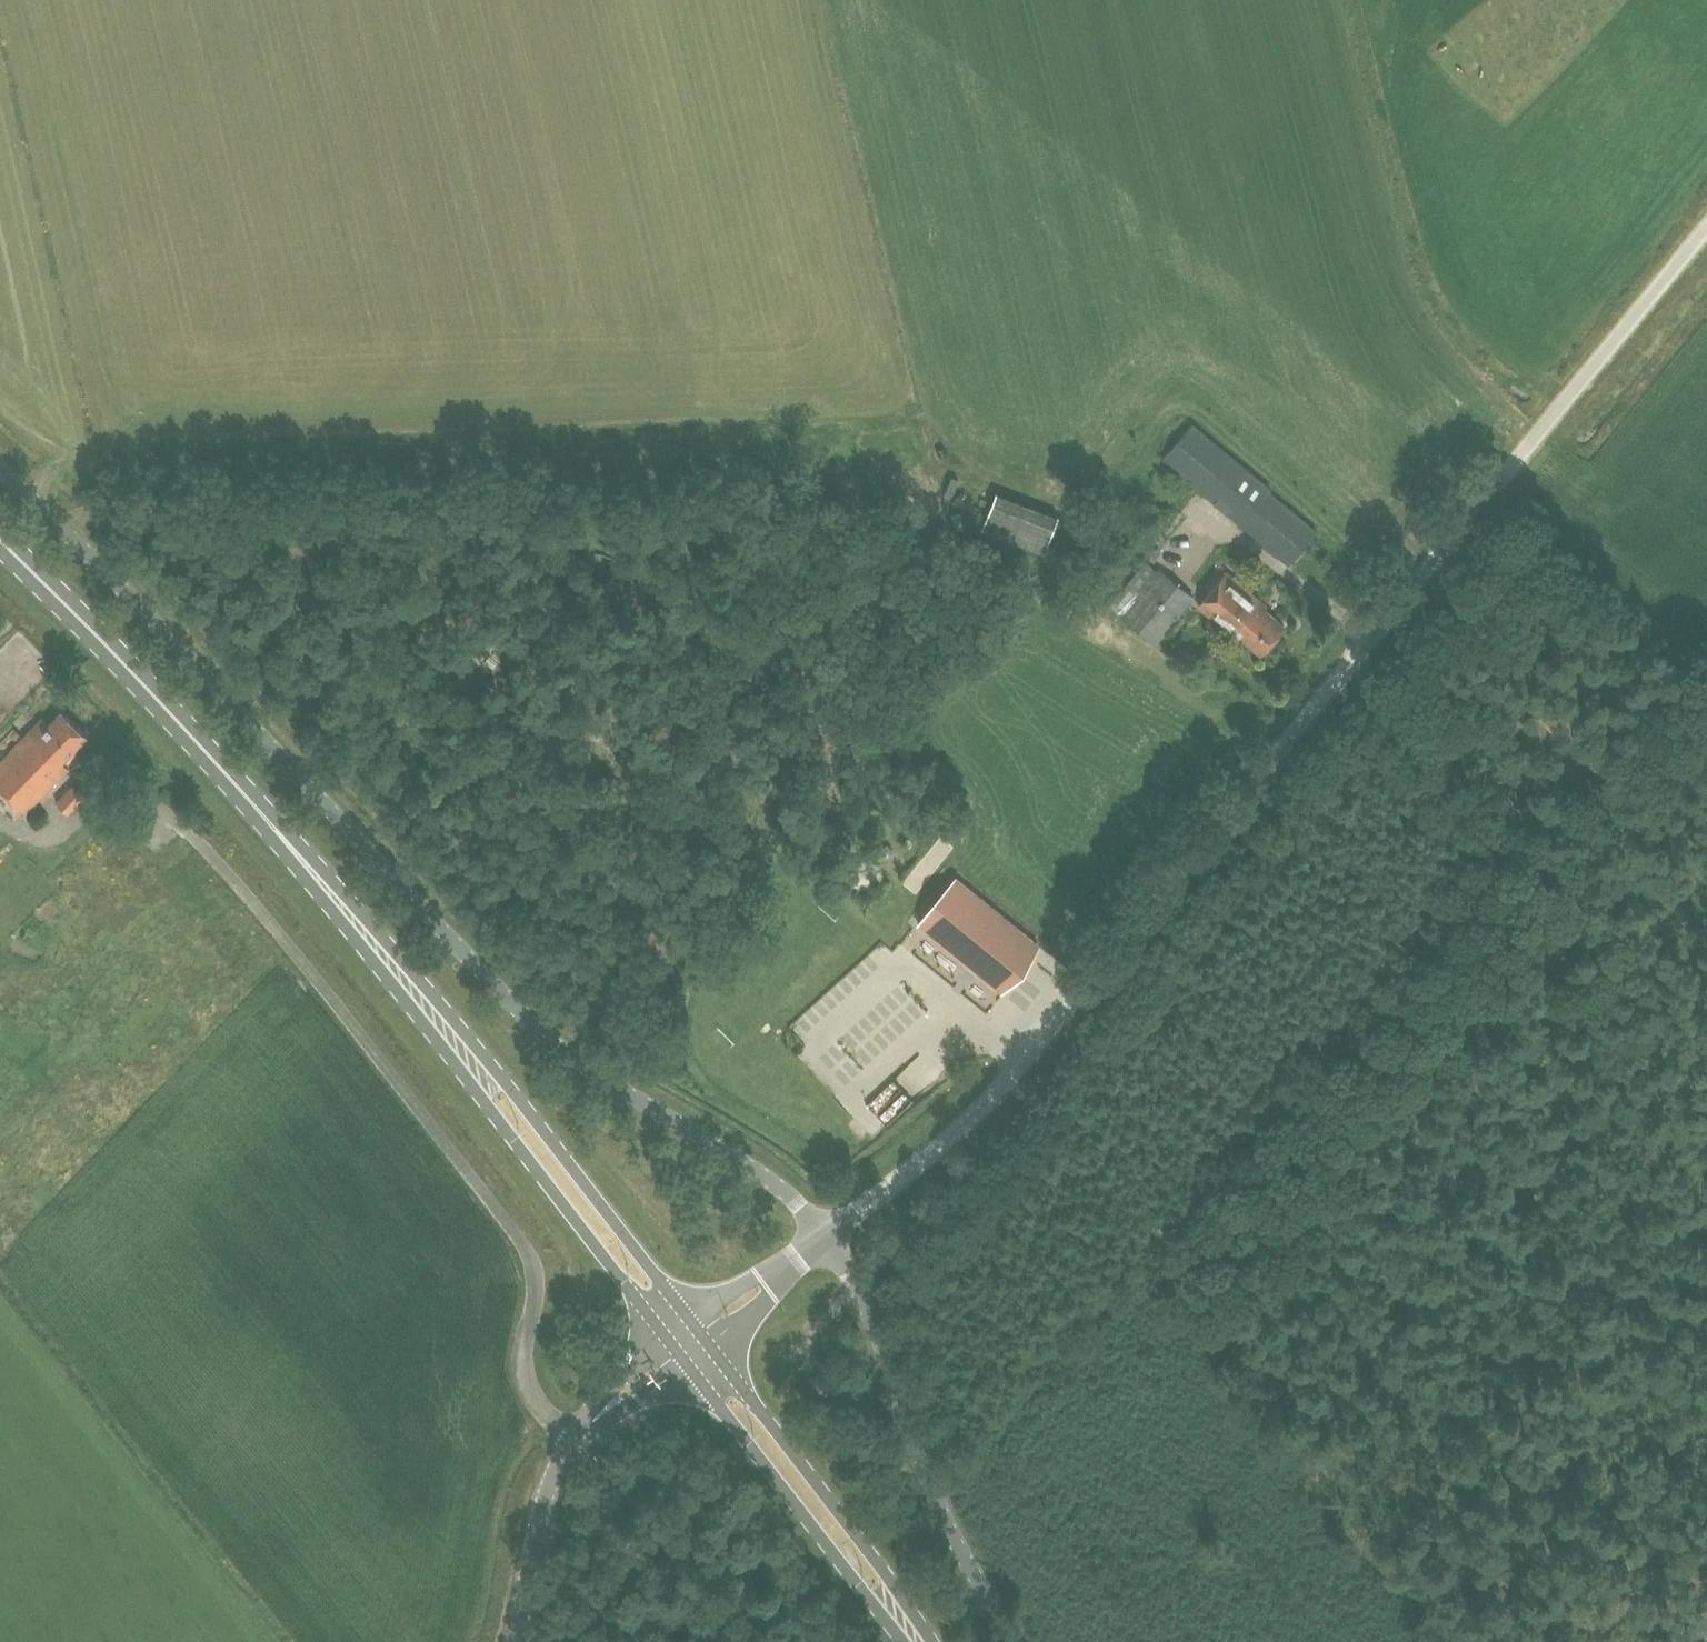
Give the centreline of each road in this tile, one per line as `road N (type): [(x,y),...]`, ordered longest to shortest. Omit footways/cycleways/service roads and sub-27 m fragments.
road 1 (unclassified): [(826,1237),(985,1105),(1706,228)]
road 2 (track): [(1454,1641),(1358,1537),(1162,1242),(1689,642)]
road 3 (unclassified): [(826,1237),(775,1184),(598,1077),(533,1025),(0,468)]
road 4 (primary): [(693,1324),(482,1053),(292,836),(276,829)]
road 5 (primary): [(276,829),(279,847),(668,1341)]
road 6 (unclassified): [(1022,1641),(941,1512),(883,1343),(826,1237)]
road 7 (primary): [(276,829),(0,539)]
road 8 (primary): [(934,1641),(712,1348)]
road 9 (primary): [(688,1367),(904,1641)]
road 10 (tertiary): [(516,1641),(551,1483),(588,1425)]

